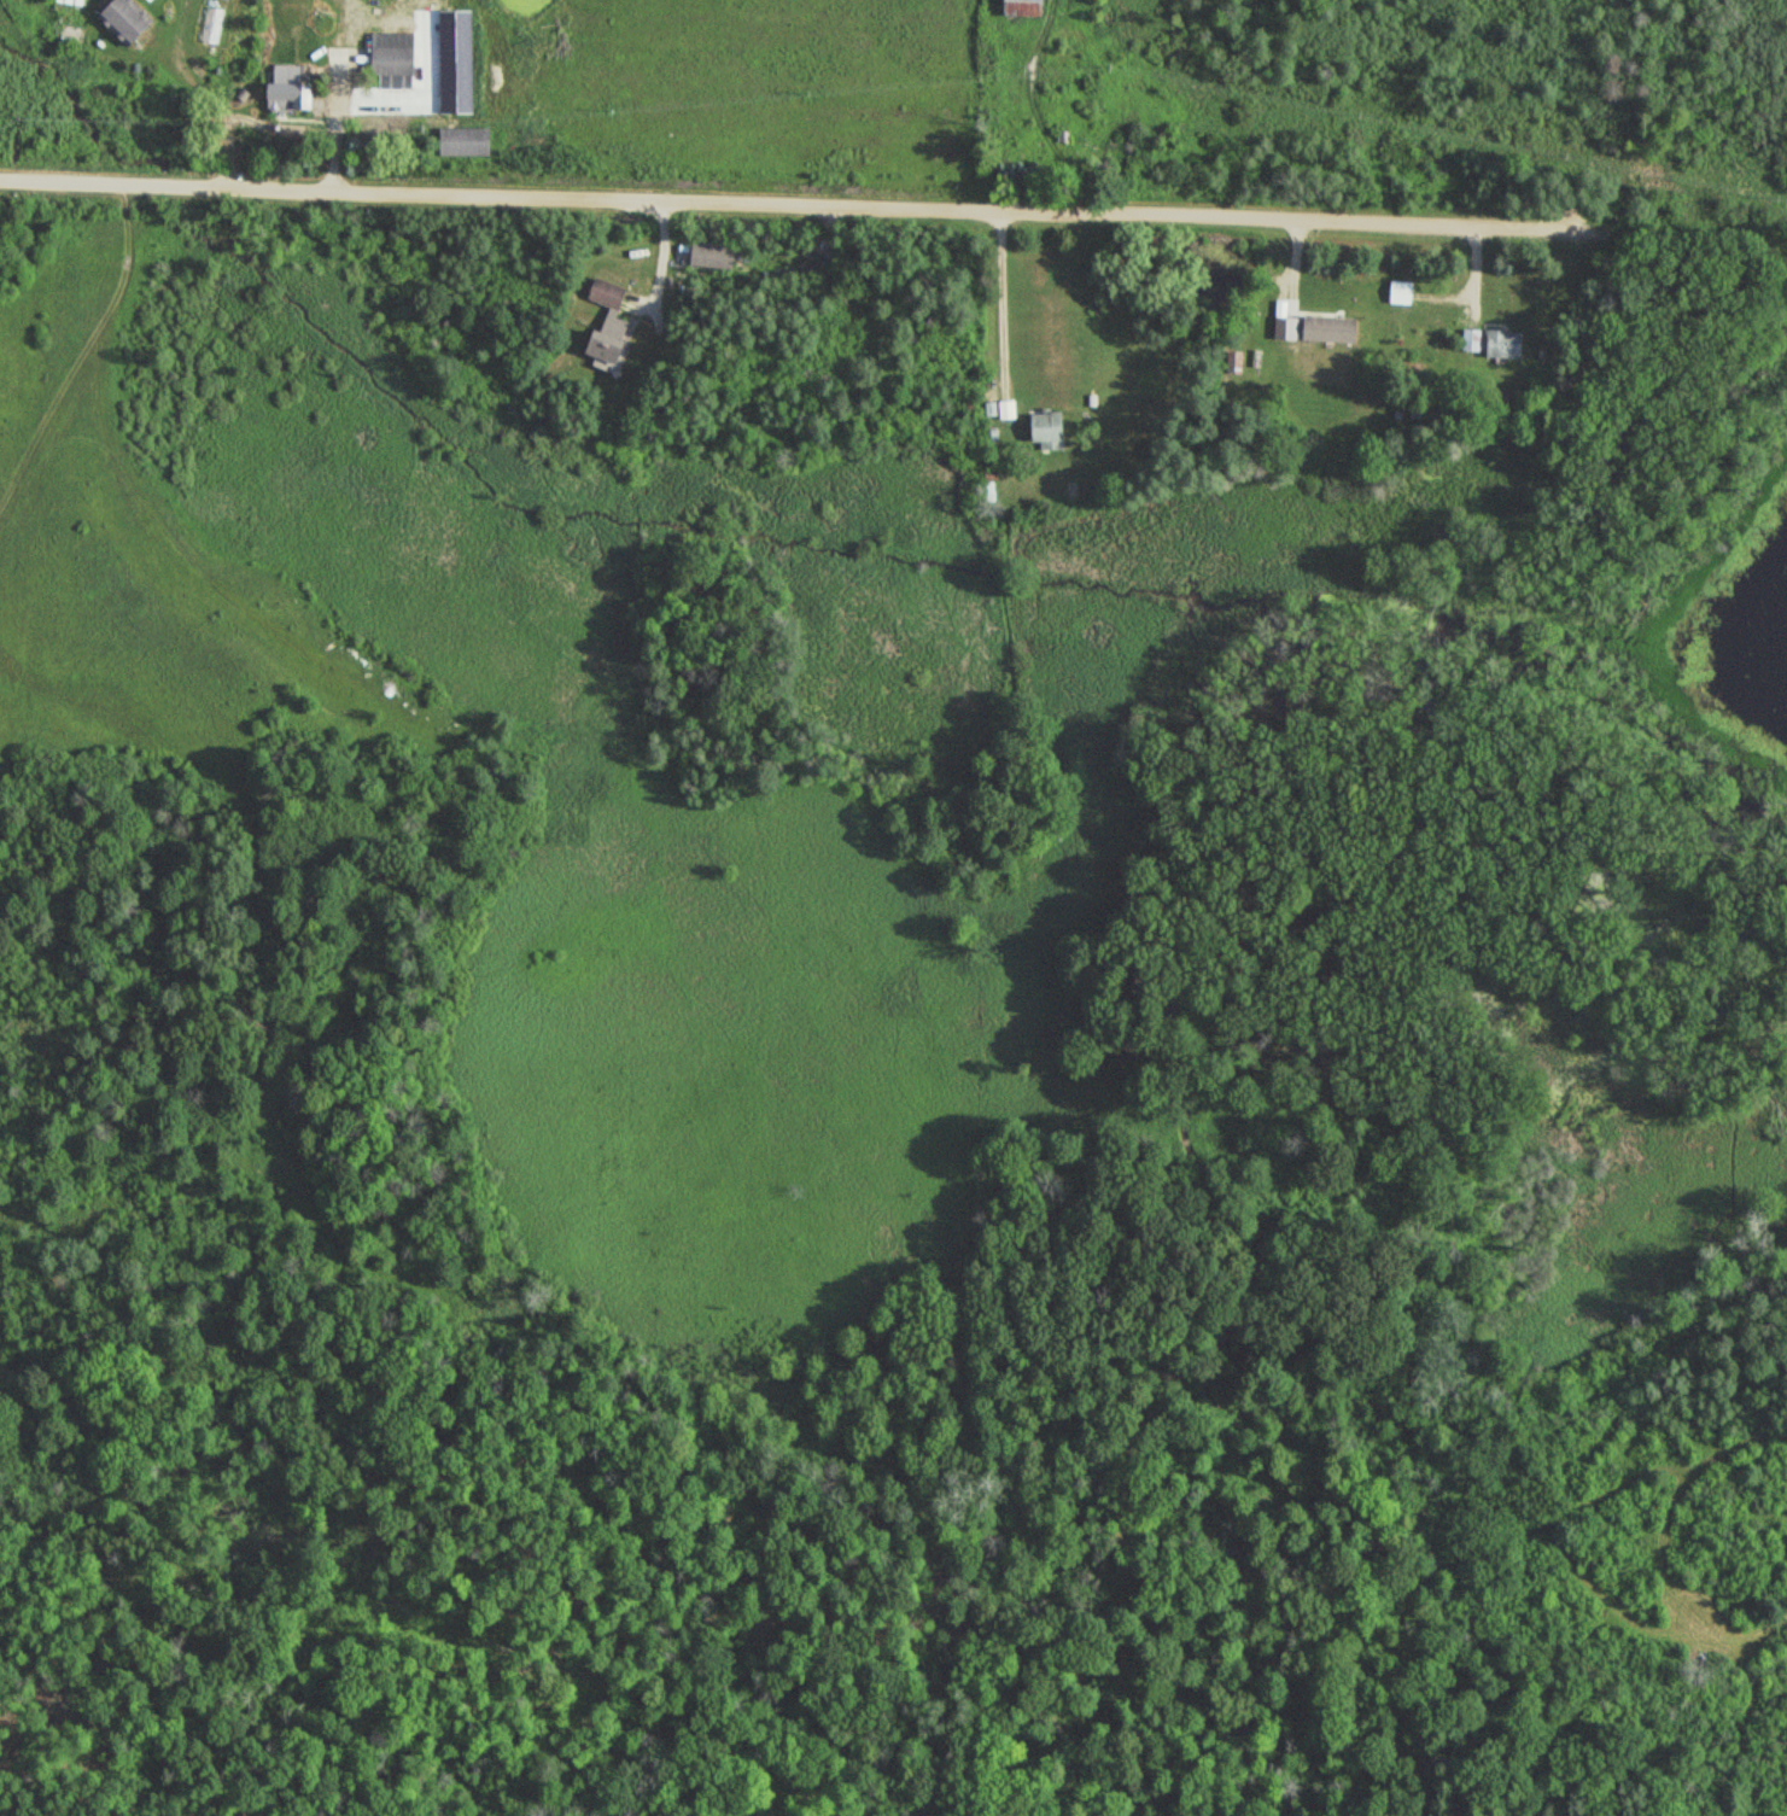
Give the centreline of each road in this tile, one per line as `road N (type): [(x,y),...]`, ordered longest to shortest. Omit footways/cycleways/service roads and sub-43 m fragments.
road 1 (residential): [(1649,226),(0,177)]

